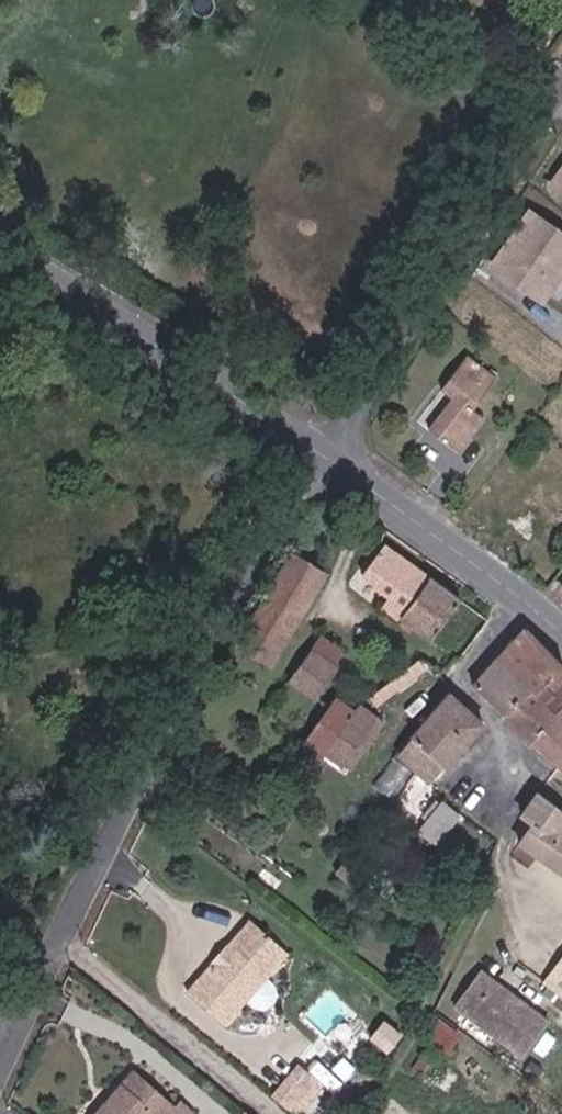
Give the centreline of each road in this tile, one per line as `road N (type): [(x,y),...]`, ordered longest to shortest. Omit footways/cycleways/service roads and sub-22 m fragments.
road 1 (unclassified): [(331,454),(53,937),(0,1065)]
road 2 (unclassified): [(331,454),(561,98)]
road 3 (secondary): [(0,248),(331,454)]
road 4 (secondary): [(331,454),(561,632)]

